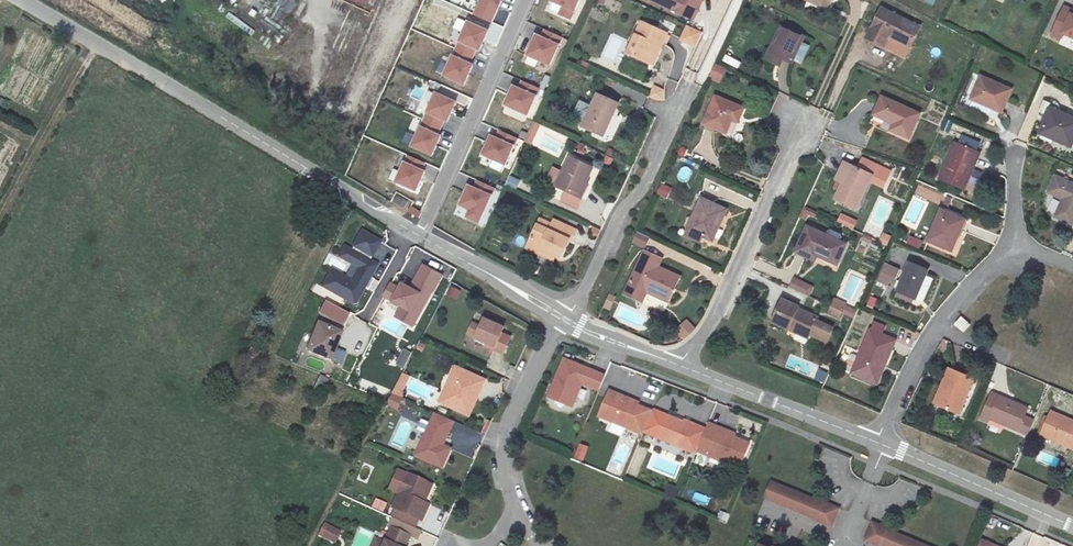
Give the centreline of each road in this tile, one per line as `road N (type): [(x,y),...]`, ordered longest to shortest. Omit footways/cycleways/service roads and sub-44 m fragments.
road 1 (residential): [(419,236),(22,0)]
road 2 (residential): [(419,236),(526,0)]
road 3 (residential): [(540,545),(507,478),(506,431),(564,318)]
road 4 (residential): [(1016,246),(936,328),(878,442)]
road 5 (residential): [(676,110),(644,188),(623,210),(564,318)]
road 6 (residential): [(680,366),(713,320),(788,161)]
road 7 (residential): [(878,442),(680,366)]
road 8 (residential): [(1072,527),(878,442)]
road 9 (track): [(100,46),(0,230)]
road 10 (residential): [(564,318),(419,236)]
road 11 (residential): [(680,366),(564,318)]

